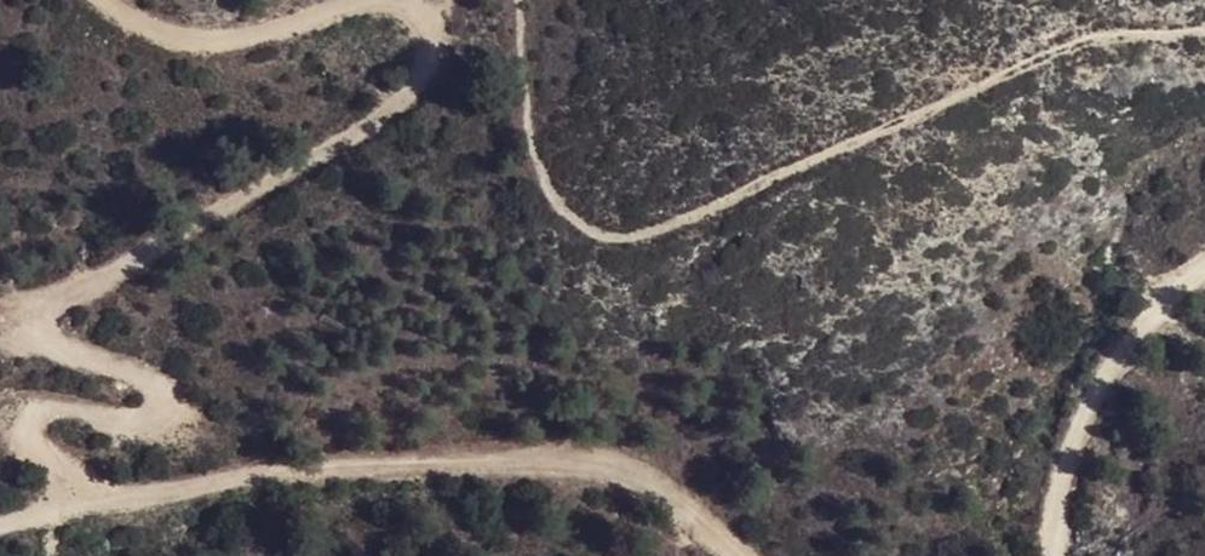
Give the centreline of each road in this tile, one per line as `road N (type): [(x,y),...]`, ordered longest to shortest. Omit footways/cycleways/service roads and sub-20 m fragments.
road 1 (track): [(200,490),(79,466),(21,432),(18,409),(40,405),(141,424),(163,412),(158,383),(29,333),(23,315),(374,127),(425,76),(441,45),(425,0)]
road 2 (track): [(740,555),(651,482),(590,460),(350,463),(200,490)]
road 3 (track): [(1204,274),(1167,303),(1115,370),(1048,555)]
road 4 (track): [(358,0),(215,39),(152,26),(109,0)]
road 5 (track): [(200,490),(0,536)]

